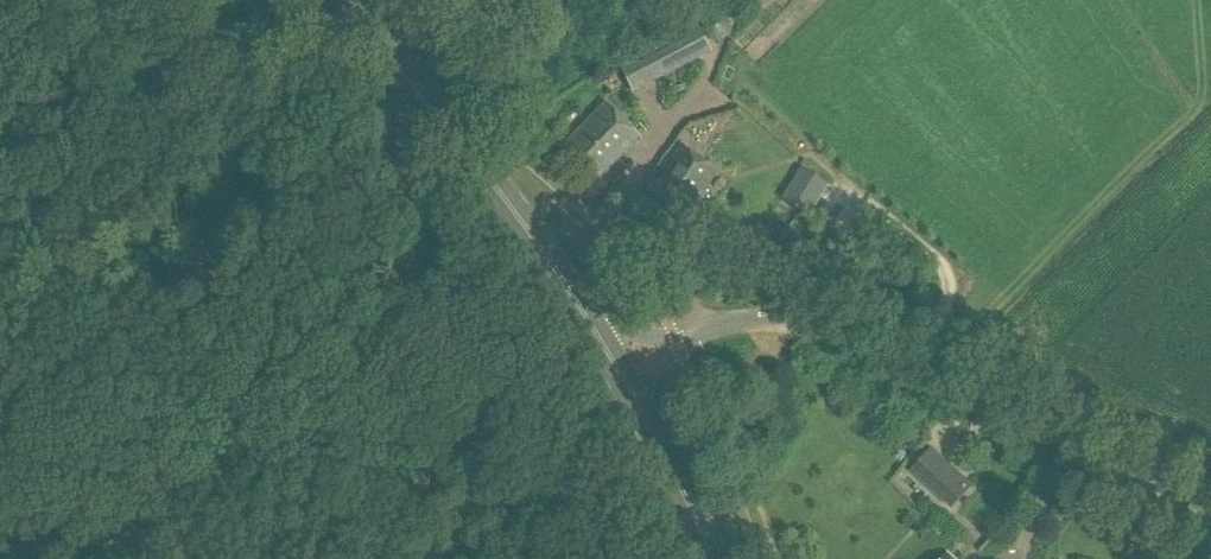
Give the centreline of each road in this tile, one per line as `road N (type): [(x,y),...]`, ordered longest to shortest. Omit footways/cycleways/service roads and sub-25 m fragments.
road 1 (unclassified): [(1210,506),(830,330),(731,322),(680,342)]
road 2 (primary): [(616,334),(549,240),(329,0)]
road 3 (primary): [(714,558),(648,402)]

